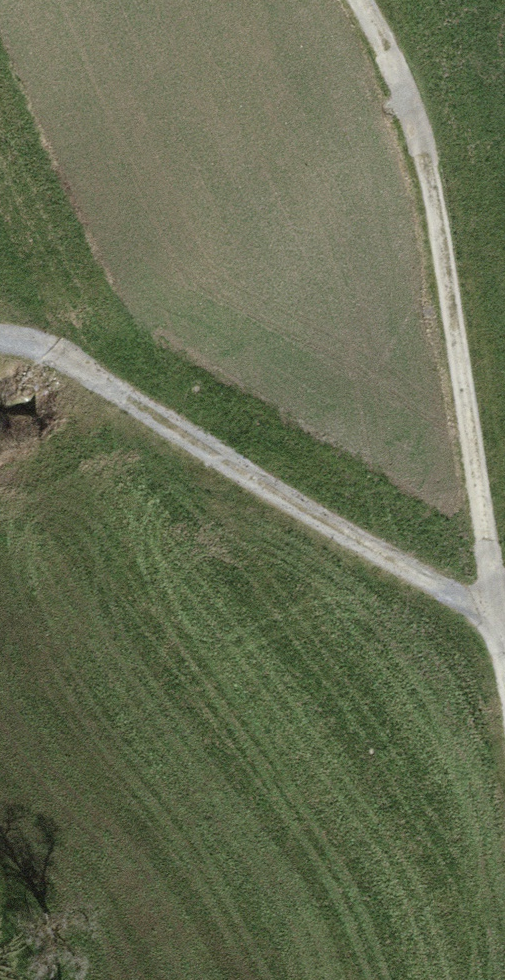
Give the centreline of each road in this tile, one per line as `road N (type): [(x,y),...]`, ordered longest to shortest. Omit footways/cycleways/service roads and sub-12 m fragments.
road 1 (track): [(501,623),(443,217),(384,31),(366,0)]
road 2 (track): [(501,623),(245,487),(84,363),(0,351)]

